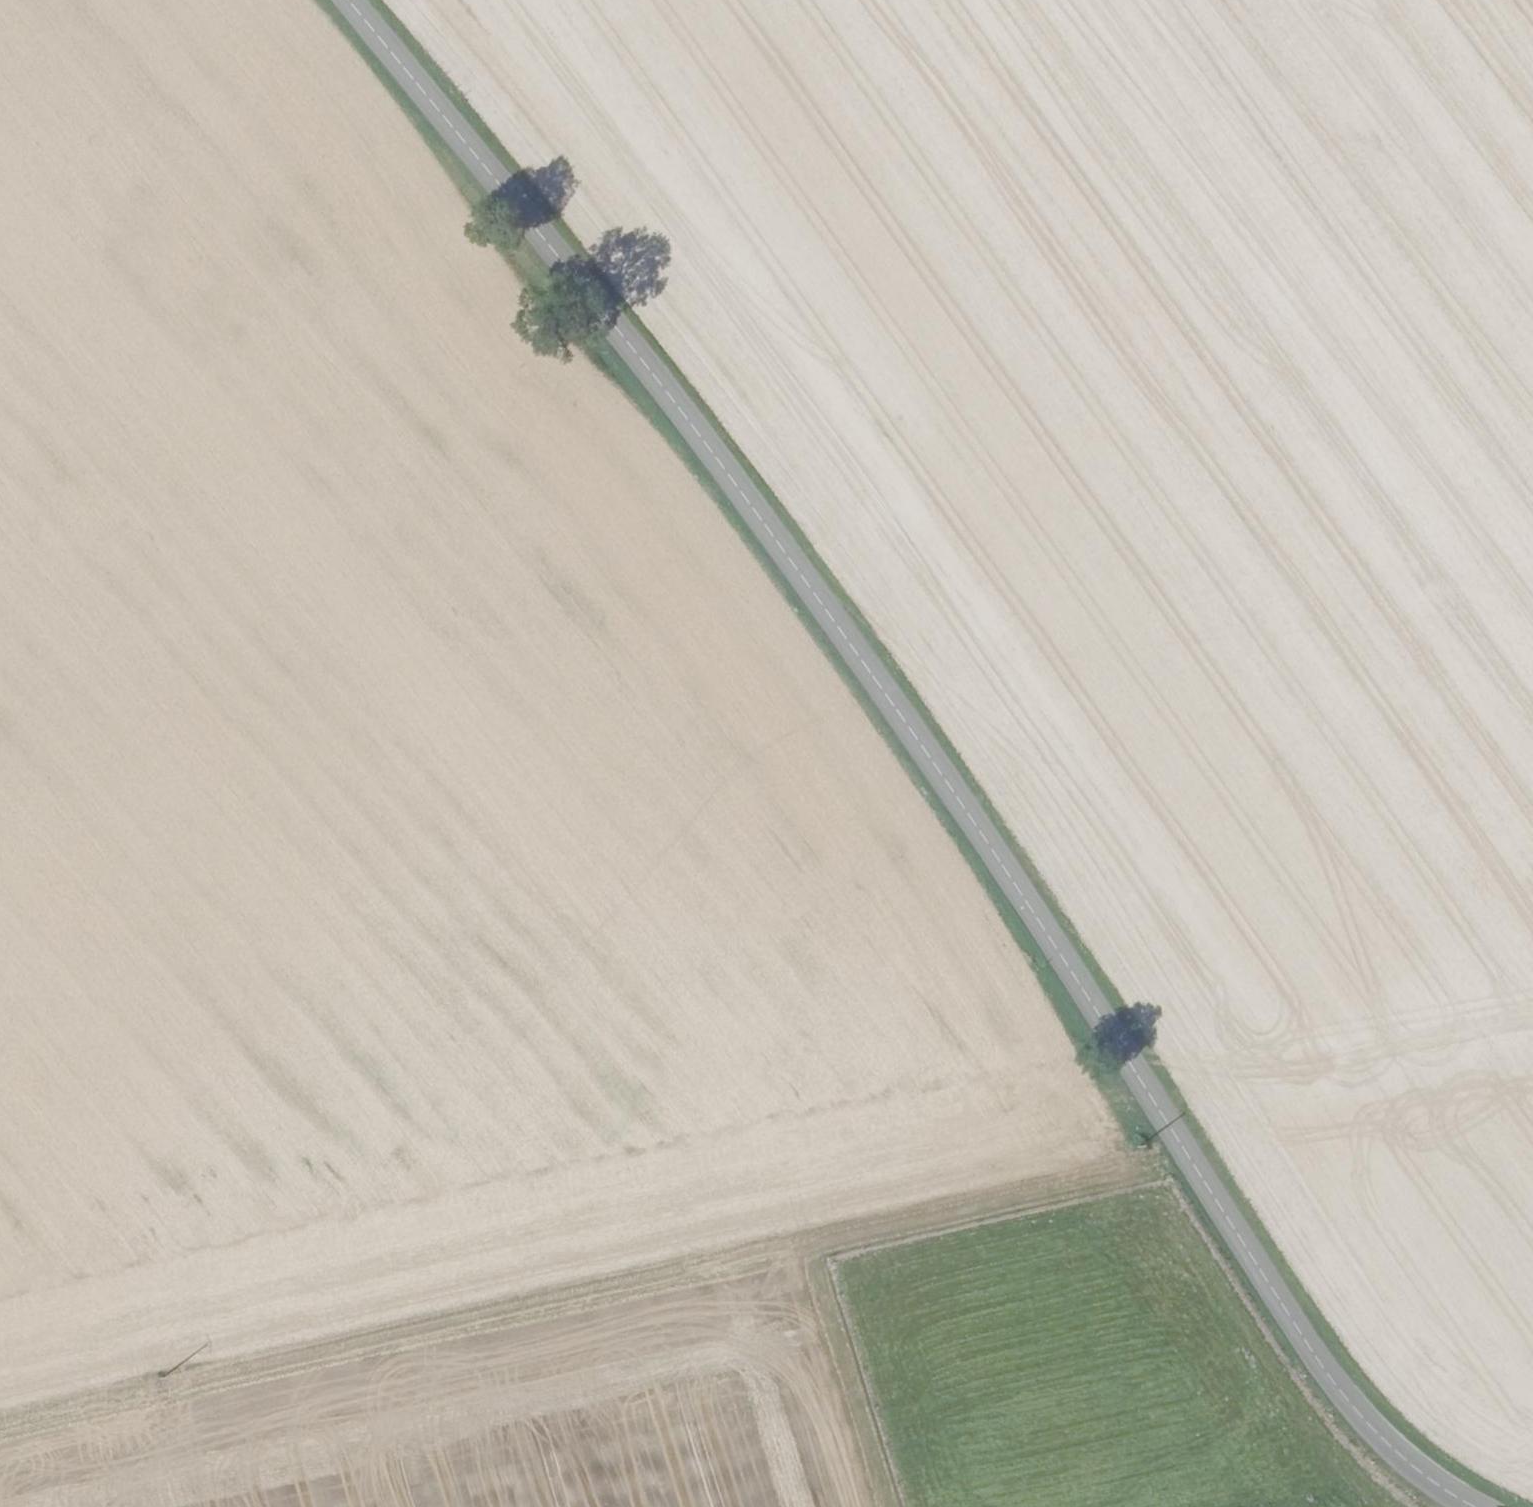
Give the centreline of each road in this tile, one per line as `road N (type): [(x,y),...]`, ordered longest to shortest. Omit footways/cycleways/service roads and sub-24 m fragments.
road 1 (tertiary): [(1479,1506),(1422,1473),(1339,1390),(1106,1028),(694,422),(351,0)]

